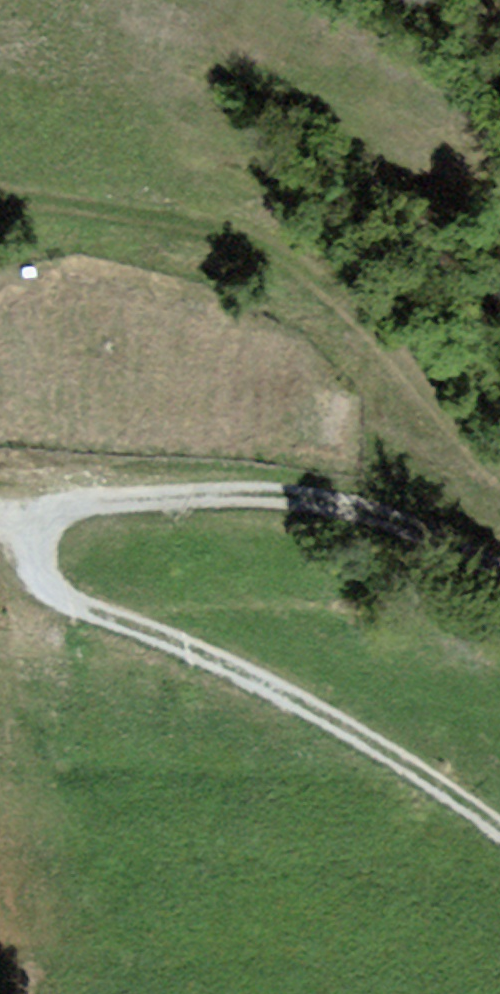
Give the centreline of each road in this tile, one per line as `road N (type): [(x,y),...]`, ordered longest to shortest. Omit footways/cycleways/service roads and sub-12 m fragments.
road 1 (track): [(499,828),(248,683),(71,601),(27,539),(50,510),(150,498),(316,499),(499,573)]
road 2 (track): [(0,207),(143,252),(335,332),(499,479)]

